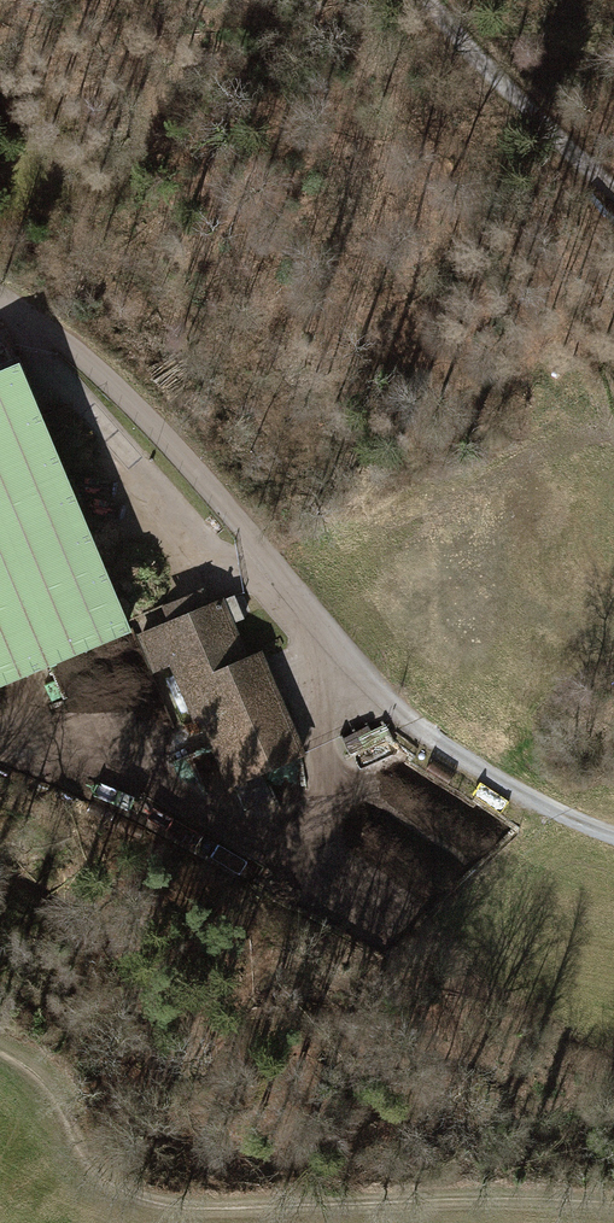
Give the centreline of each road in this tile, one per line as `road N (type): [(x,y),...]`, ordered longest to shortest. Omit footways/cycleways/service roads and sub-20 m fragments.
road 1 (track): [(613,1210),(423,1200),(210,1207),(134,1200),(101,1183),(33,1071),(0,1053)]
road 2 (residential): [(0,306),(42,333),(297,614),(393,708)]
road 3 (track): [(613,194),(428,0)]
road 4 (track): [(613,830),(569,818),(393,708)]

